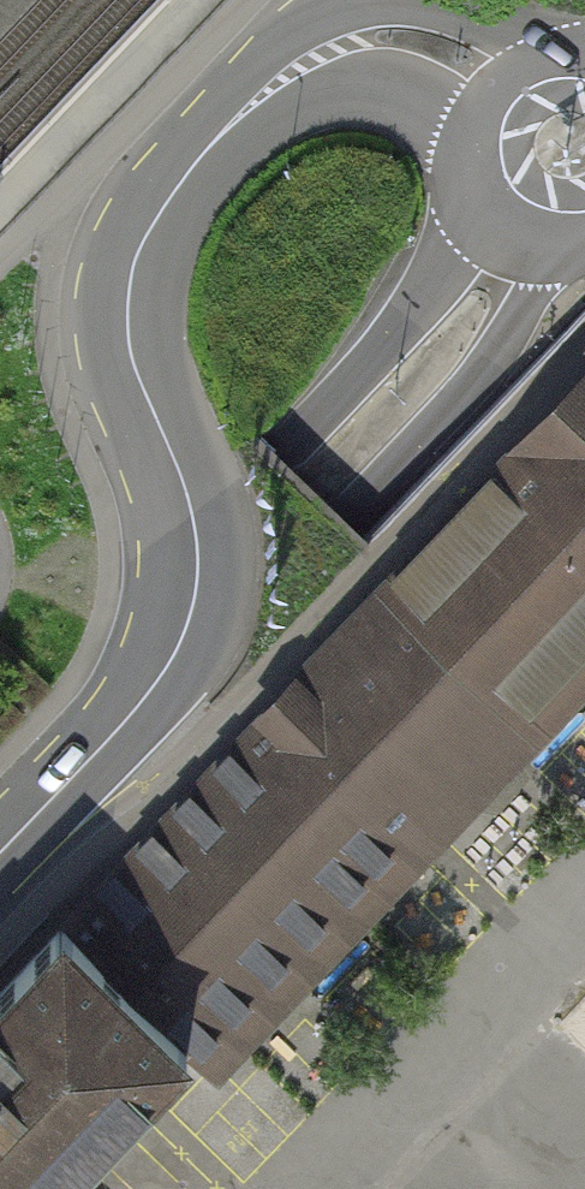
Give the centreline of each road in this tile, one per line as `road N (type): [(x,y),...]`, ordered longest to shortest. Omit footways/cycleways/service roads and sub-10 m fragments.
road 1 (unclassified): [(494,86),(450,52),(413,41),(339,52),(228,133),(173,198),(134,279),(131,336),(187,495),(196,591),(168,665),(84,767)]
road 2 (primary): [(232,583),(310,550),(459,409),(555,251)]
road 3 (primary): [(482,204),(434,286),(353,389),(247,502),(232,583)]
road 4 (primary): [(232,583),(0,819)]
road 5 (residential): [(0,881),(84,767)]
road 6 (primary): [(494,86),(468,146),(482,204)]

